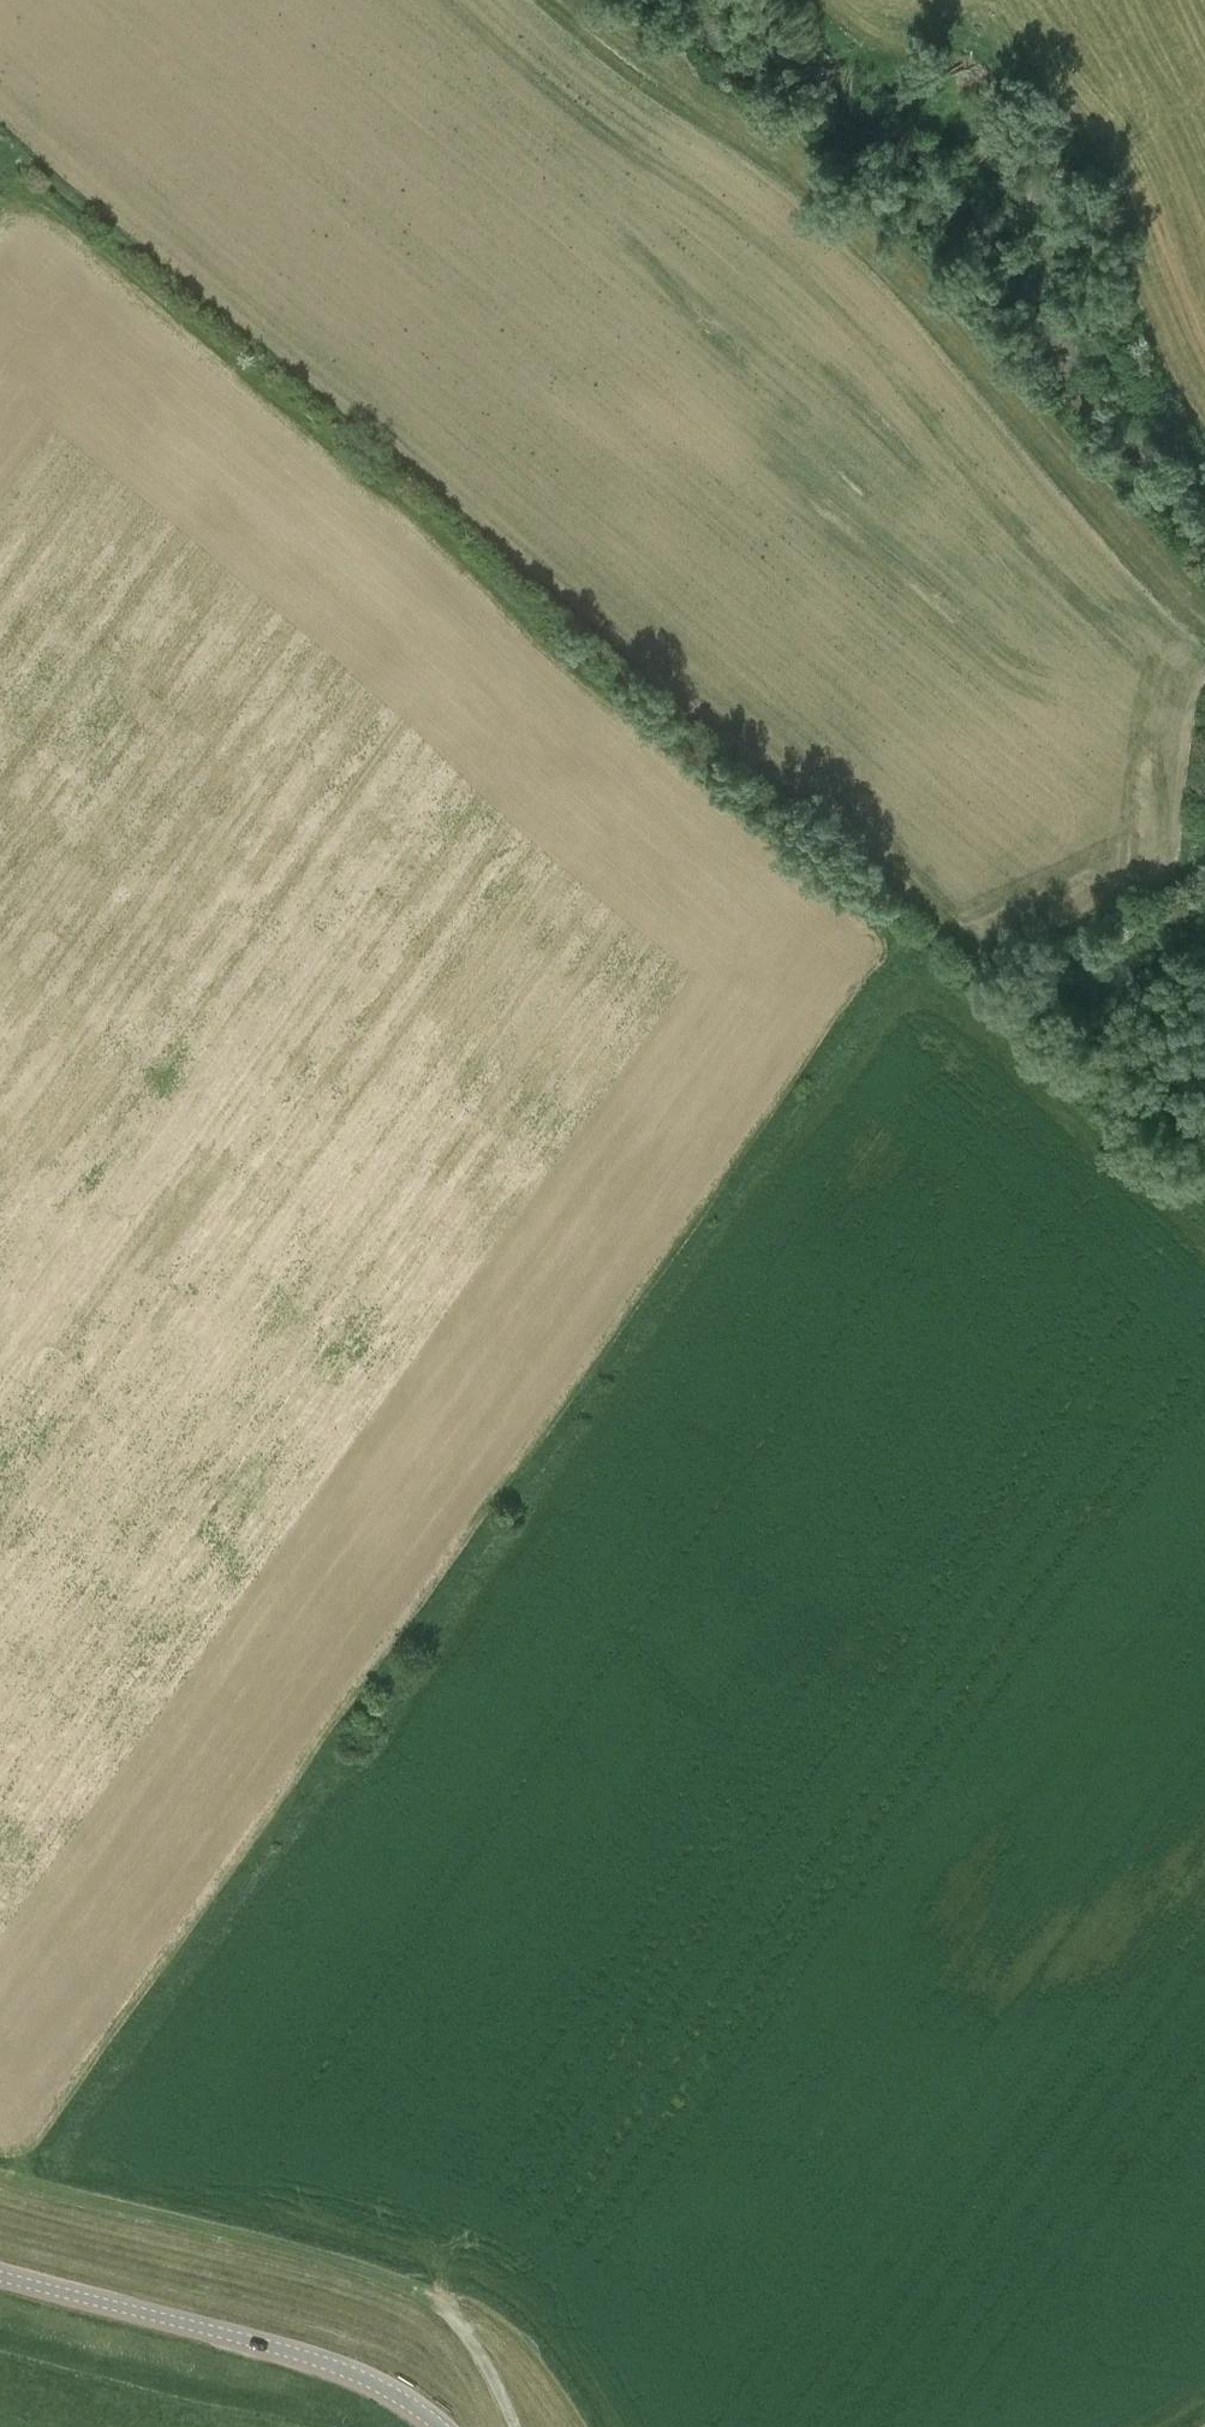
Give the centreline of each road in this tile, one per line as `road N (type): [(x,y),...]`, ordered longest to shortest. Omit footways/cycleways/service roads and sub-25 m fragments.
road 1 (tertiary): [(458,2426),(424,2399),(357,2372),(0,2277)]
road 2 (track): [(442,2313),(479,2353),(517,2426)]

